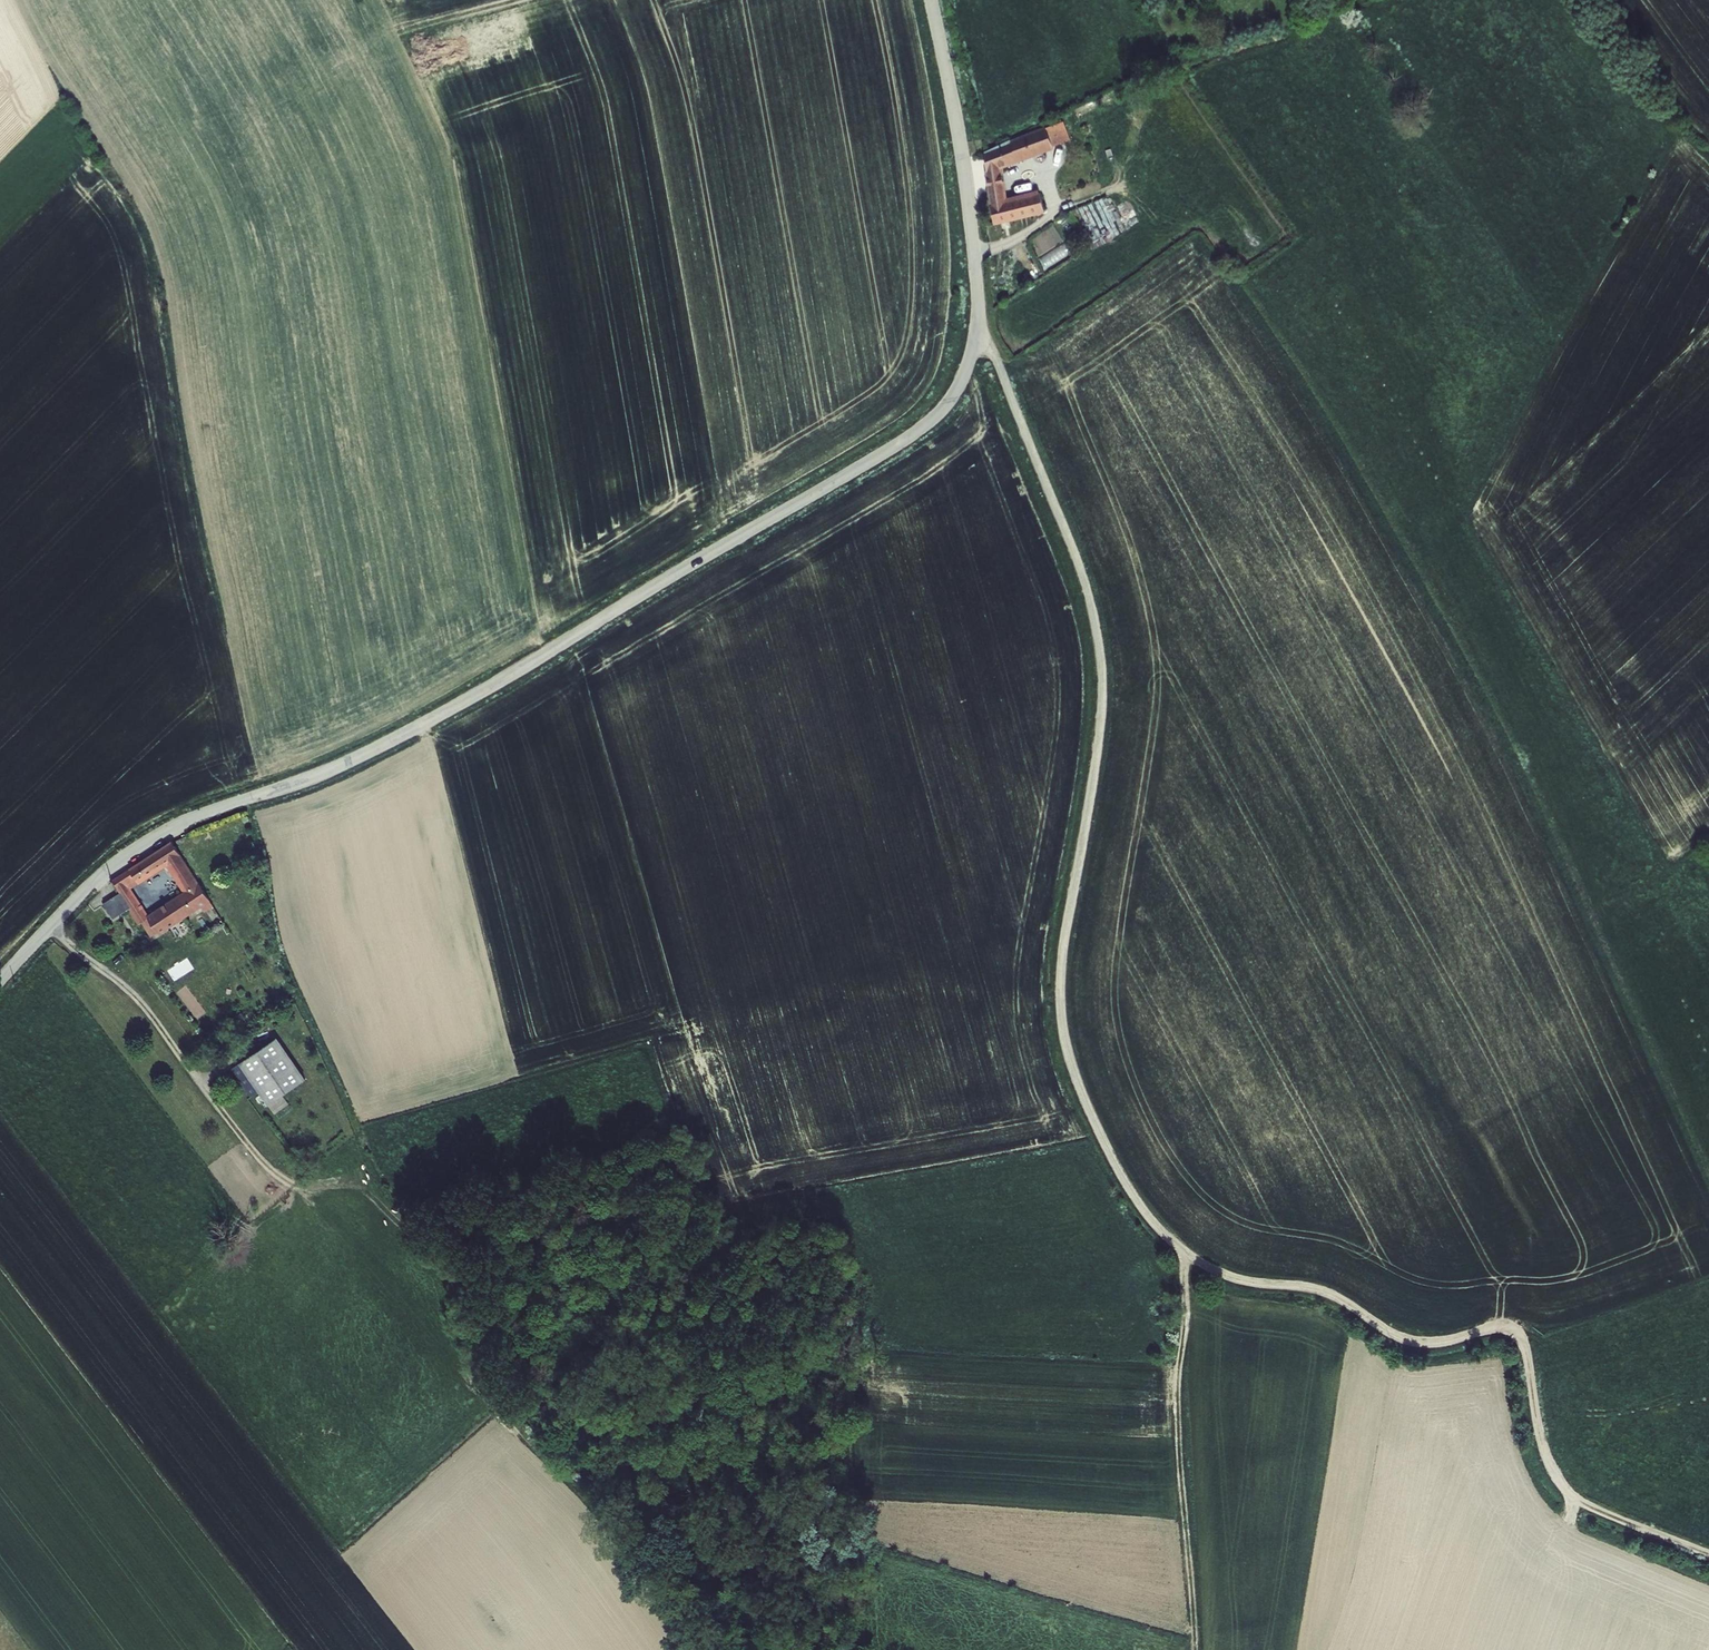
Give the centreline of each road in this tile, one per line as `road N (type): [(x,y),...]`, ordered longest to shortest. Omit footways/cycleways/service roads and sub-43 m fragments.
road 1 (unclassified): [(932,0),(978,292),(973,345),(950,401),(891,448),(486,689),(343,764),(248,799)]
road 2 (track): [(1179,1245),(1188,1311),(1178,1368),(1179,1450),(1196,1649)]
road 3 (unclassified): [(0,981),(123,857),(184,821),(248,799)]

